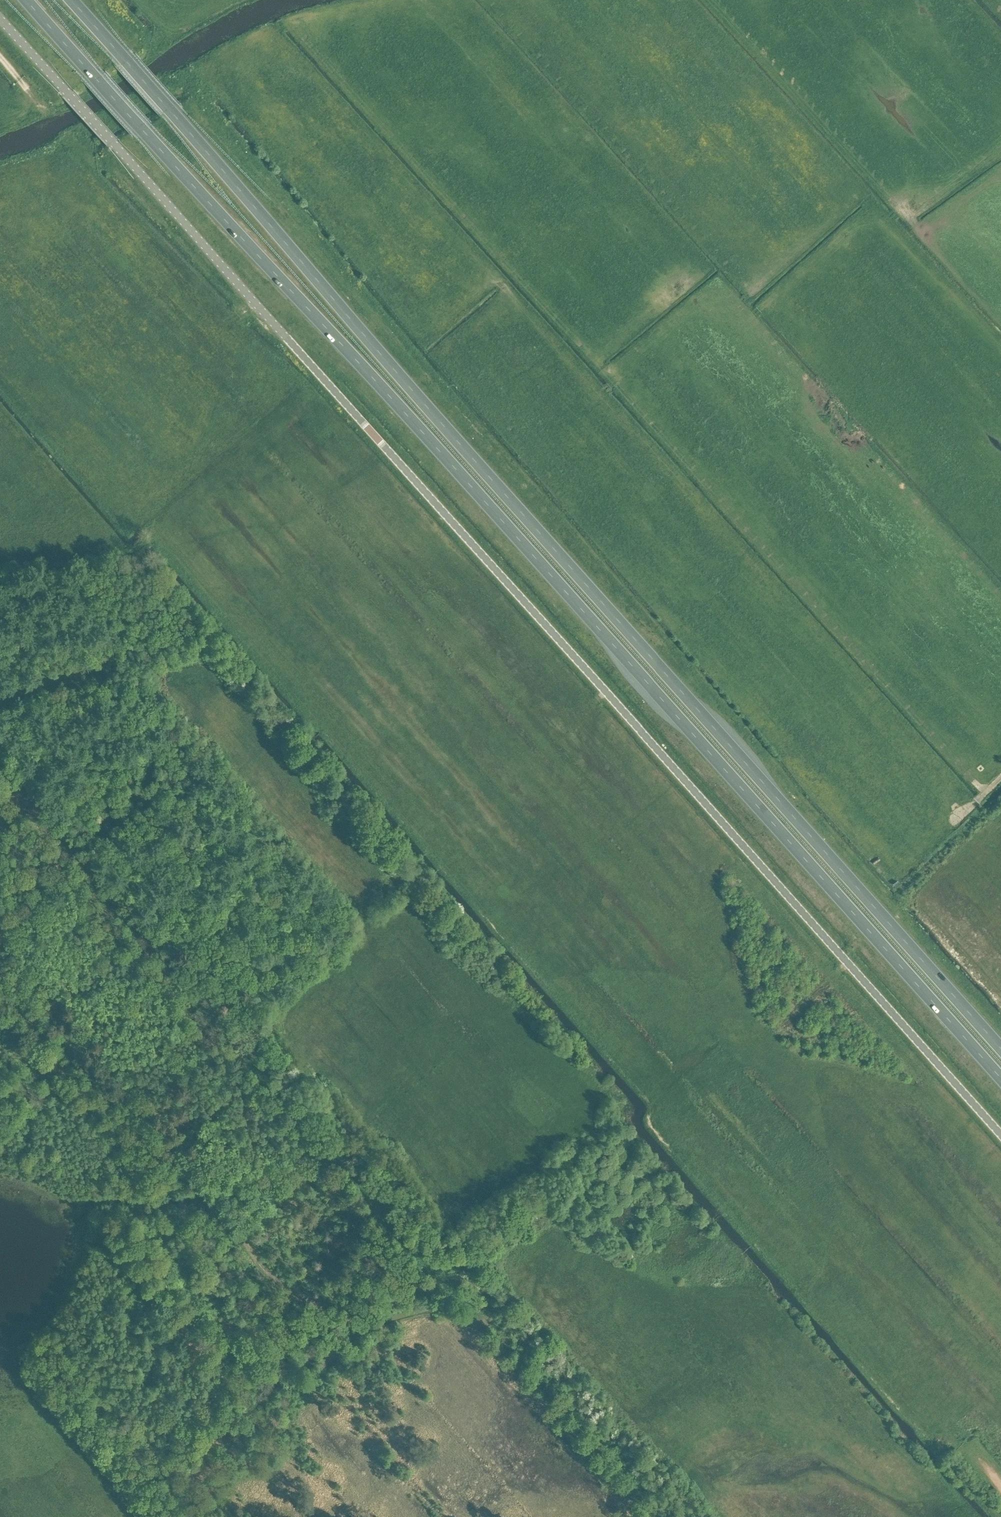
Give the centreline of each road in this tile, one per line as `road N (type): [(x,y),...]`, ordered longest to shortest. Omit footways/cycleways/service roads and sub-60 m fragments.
road 1 (unclassified): [(1000,1134),(0,19)]
road 2 (trunk): [(26,0),(1000,1078)]
road 3 (trunk): [(1000,1048),(72,0)]
road 4 (track): [(234,1230),(284,1285),(349,1323),(432,1308),(466,1320),(640,1516)]
road 5 (track): [(234,1230),(60,1021),(36,967),(0,918)]

